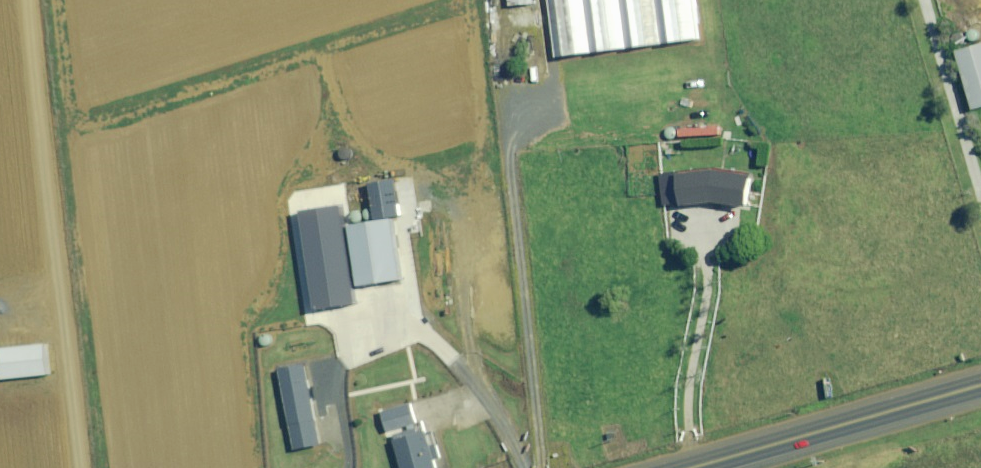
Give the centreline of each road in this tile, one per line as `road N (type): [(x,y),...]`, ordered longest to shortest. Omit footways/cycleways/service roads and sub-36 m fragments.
road 1 (track): [(27,0),(80,467)]
road 2 (primary): [(695,467),(980,387)]
road 3 (track): [(924,0),(980,196)]

